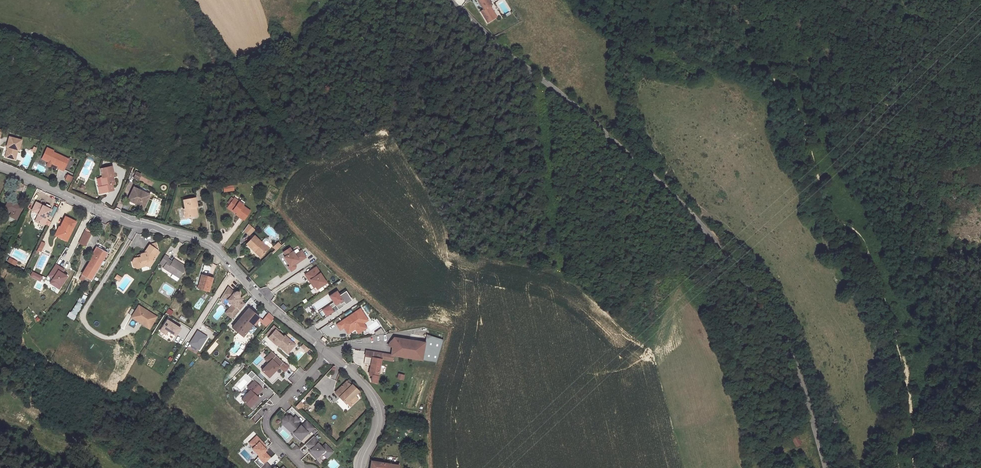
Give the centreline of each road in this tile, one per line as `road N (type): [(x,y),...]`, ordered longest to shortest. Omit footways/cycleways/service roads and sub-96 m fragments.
road 1 (unclassified): [(827,467),(801,371),(773,316),(702,226),(450,0)]
road 2 (unclassified): [(0,168),(133,225),(207,243),(329,355)]
road 3 (residential): [(329,355),(268,418),(270,434),(302,467)]
road 4 (unclassified): [(329,355),(375,403),(378,419),(361,467)]

